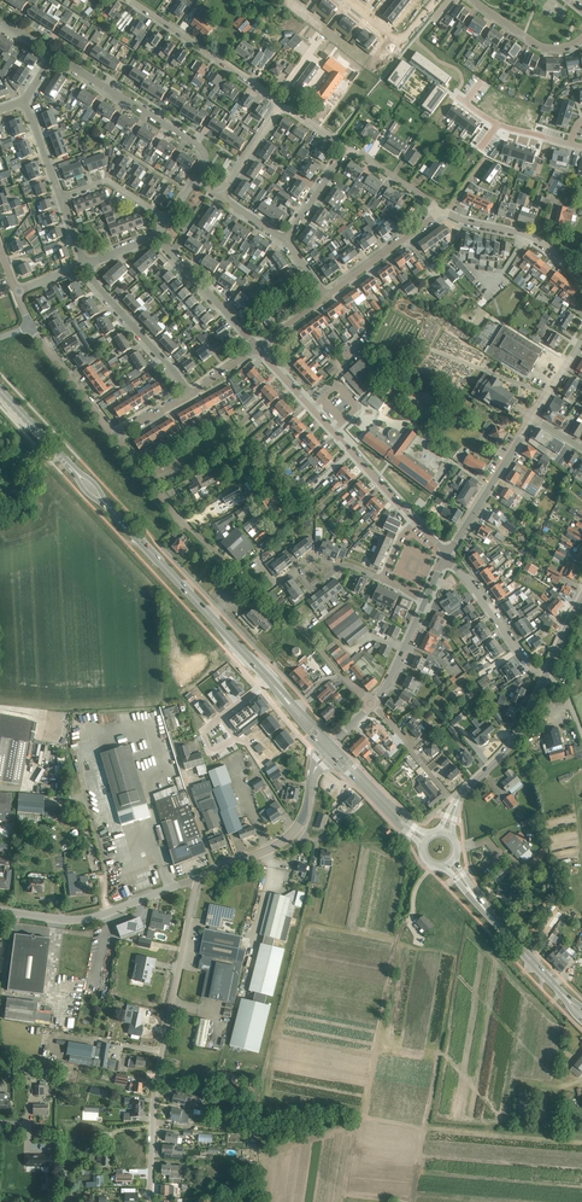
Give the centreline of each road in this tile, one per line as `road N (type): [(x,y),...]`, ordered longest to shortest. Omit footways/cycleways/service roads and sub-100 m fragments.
road 1 (unclassified): [(150,1201),(159,1063),(201,878)]
road 2 (residential): [(371,704),(150,481)]
road 3 (primary): [(266,677),(106,504)]
road 4 (unclassified): [(0,910),(78,920),(201,878)]
road 5 (residential): [(196,180),(198,144),(51,57)]
road 6 (residential): [(282,106),(131,0)]
road 7 (residential): [(194,393),(84,265)]
road 8 (residential): [(581,276),(531,234),(437,210)]
road 9 (residential): [(449,553),(535,416)]
road 10 (track): [(435,17),(333,138)]
road 11 (secondary): [(457,801),(514,739),(545,675)]
road 12 (residential): [(545,675),(445,563)]
road 13 (residential): [(258,347),(158,237)]
road 14 (residential): [(258,347),(352,452)]
road 15 (residential): [(325,293),(437,210)]
road 16 (residential): [(115,436),(31,326)]
road 17 (primary): [(427,836),(333,743)]
road 18 (residential): [(457,801),(371,704)]
road 19 (residential): [(581,37),(561,48),(539,46),(472,0)]
road 20 (residential): [(570,145),(488,119),(456,96)]
road 21 (primary): [(332,758),(422,843)]
road 22 (residential): [(169,220),(105,182),(60,198)]

